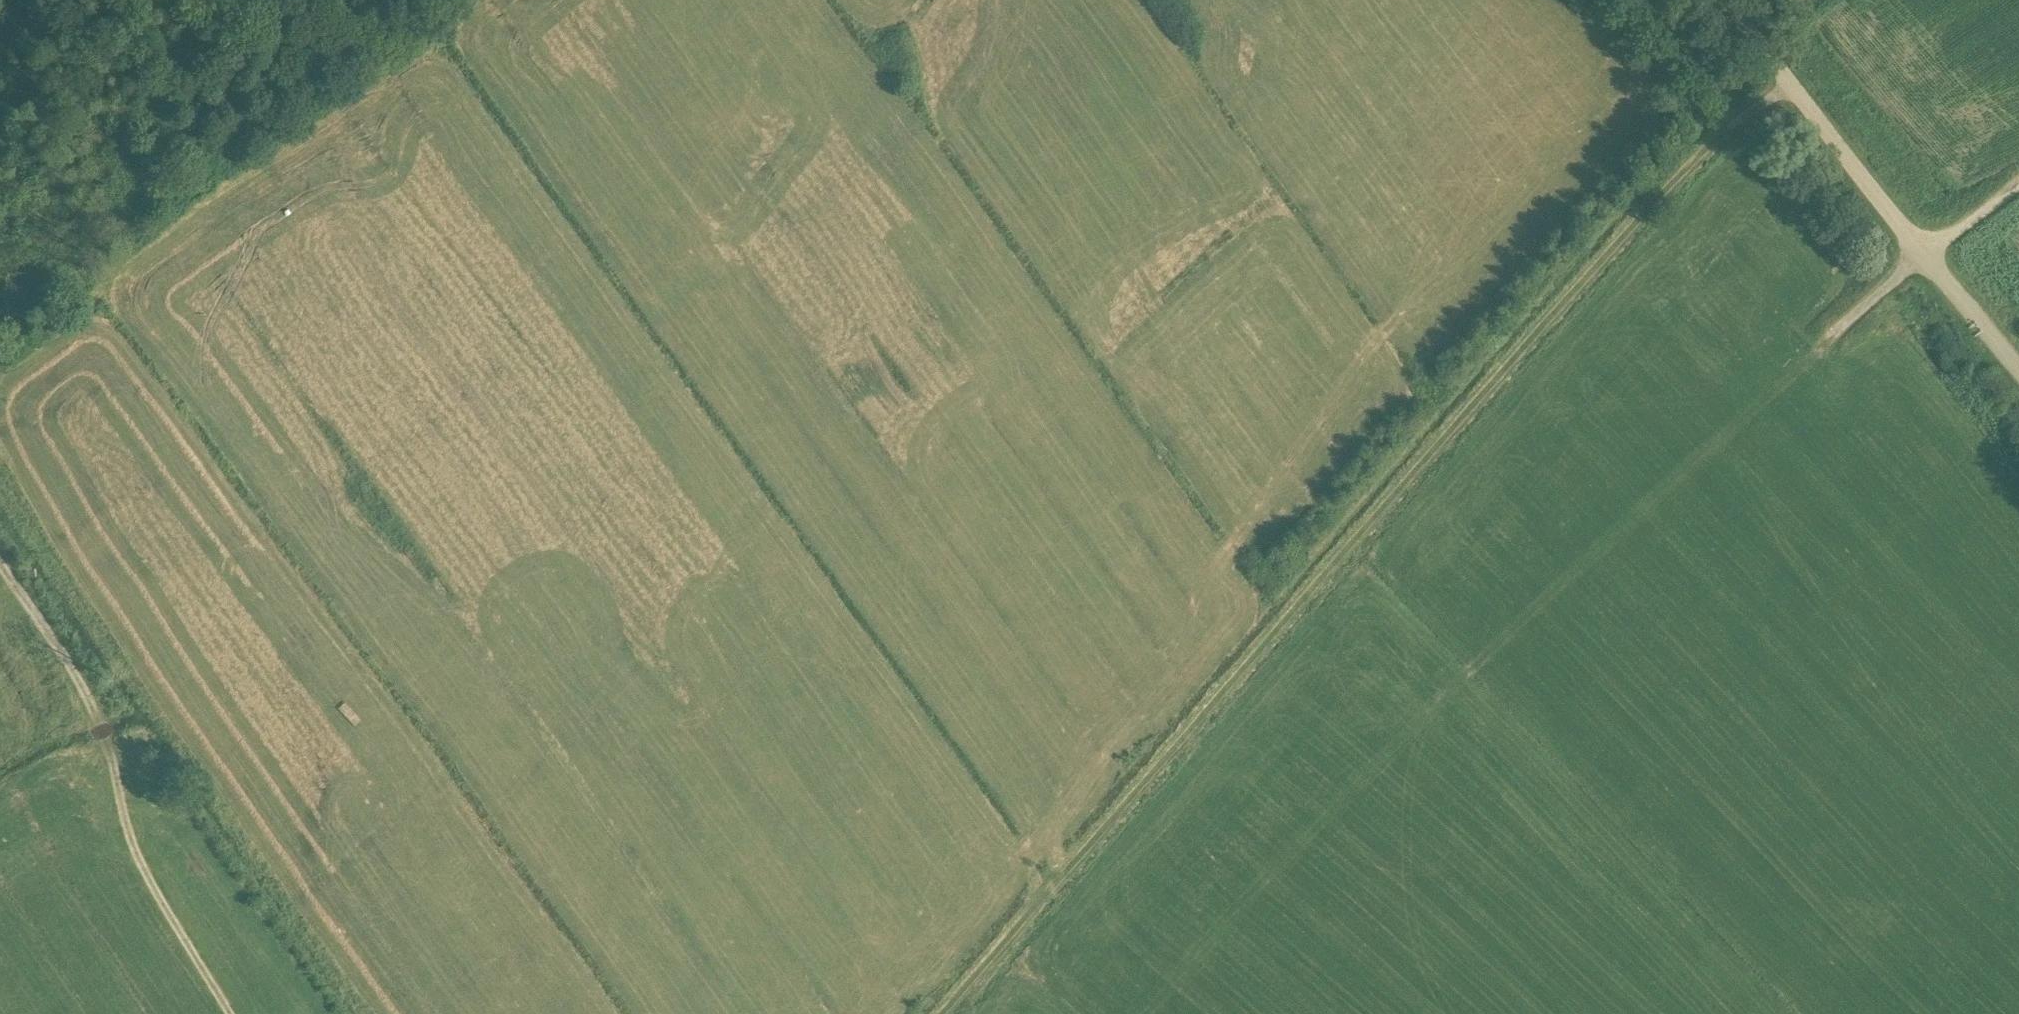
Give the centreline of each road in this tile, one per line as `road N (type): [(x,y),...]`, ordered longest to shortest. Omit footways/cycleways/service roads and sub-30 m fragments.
road 1 (track): [(943,1013),(1683,172),(1790,81)]
road 2 (track): [(0,560),(92,691),(130,841),(230,1013)]
road 3 (unclassified): [(2018,367),(1729,0)]
road 4 (track): [(2018,183),(1924,252),(1832,335)]

